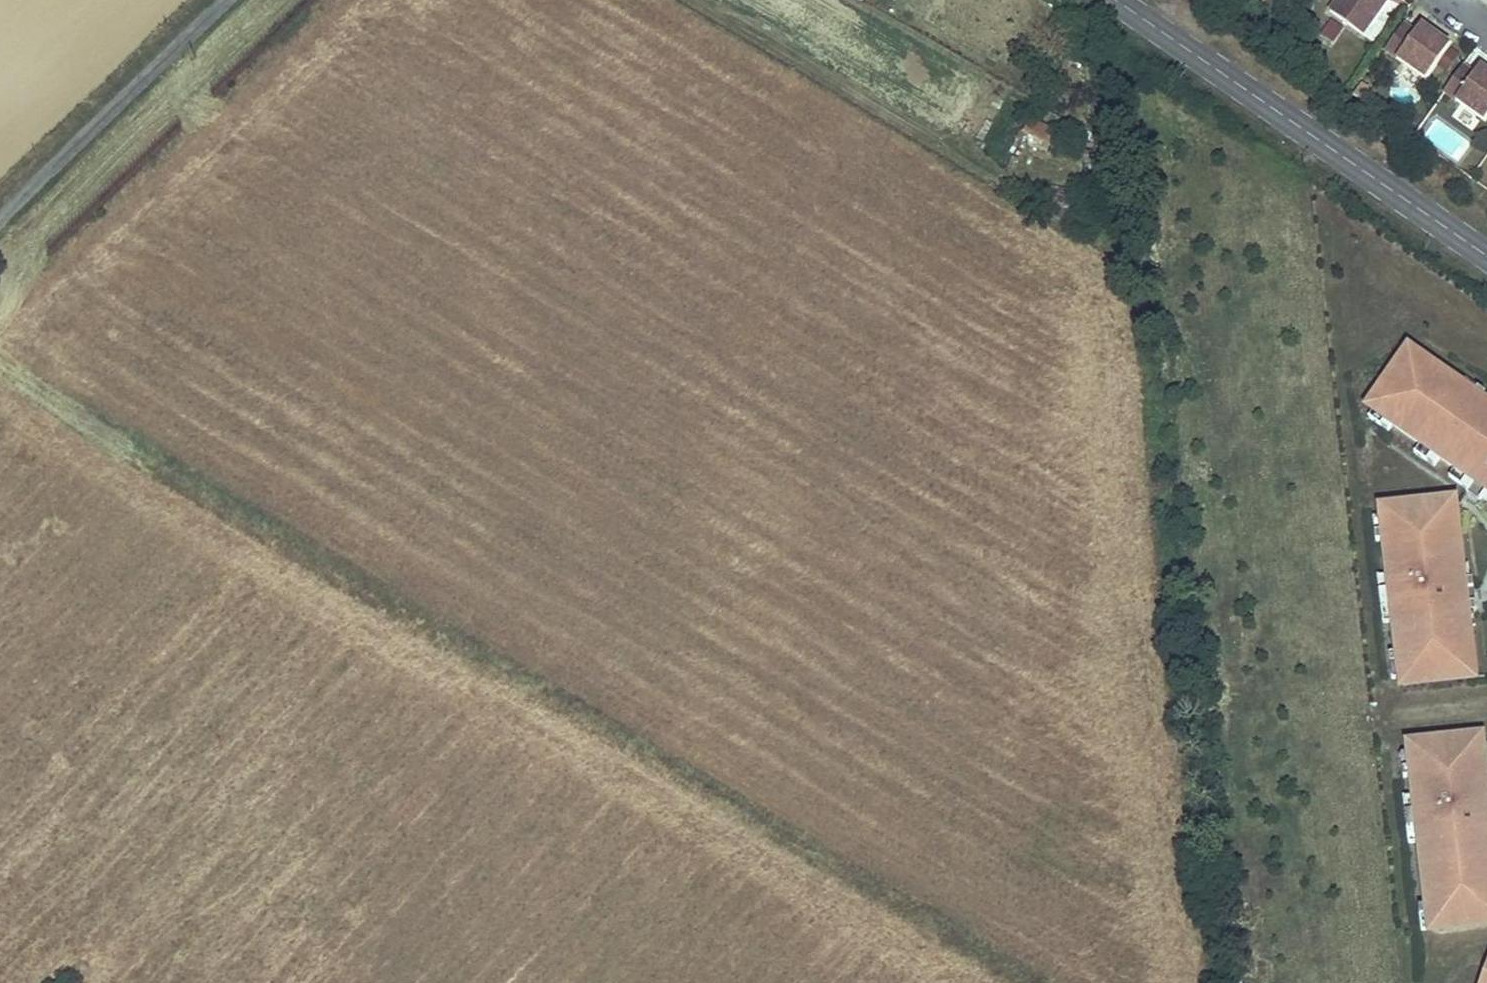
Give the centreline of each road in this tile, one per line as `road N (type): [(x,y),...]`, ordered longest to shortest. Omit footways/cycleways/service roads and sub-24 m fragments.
road 1 (secondary): [(1486,249),(1121,0)]

